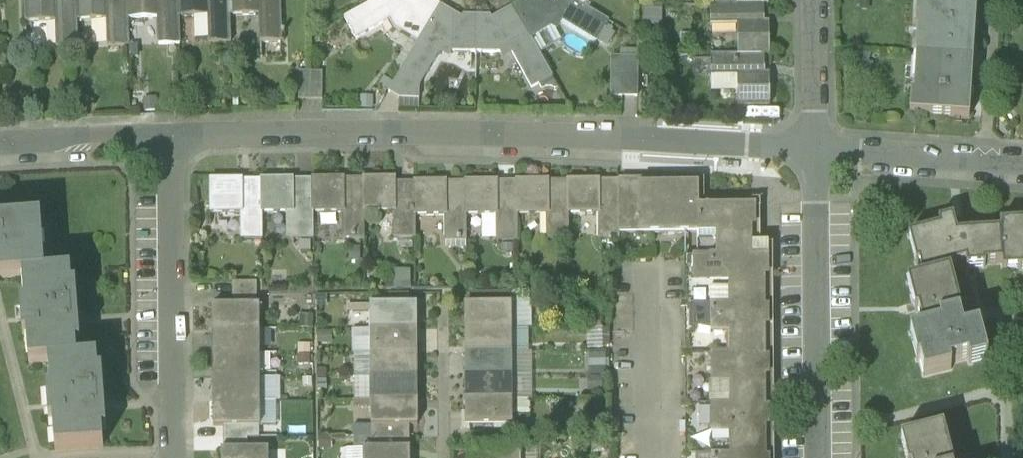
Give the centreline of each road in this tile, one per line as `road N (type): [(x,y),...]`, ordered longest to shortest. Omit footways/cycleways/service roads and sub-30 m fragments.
road 1 (residential): [(172,138),(815,151)]
road 2 (residential): [(172,138),(172,457)]
road 3 (residential): [(818,457),(815,151)]
road 4 (residential): [(815,151),(1022,163)]
road 5 (residential): [(0,151),(172,138)]
road 6 (residential): [(815,151),(814,0)]

